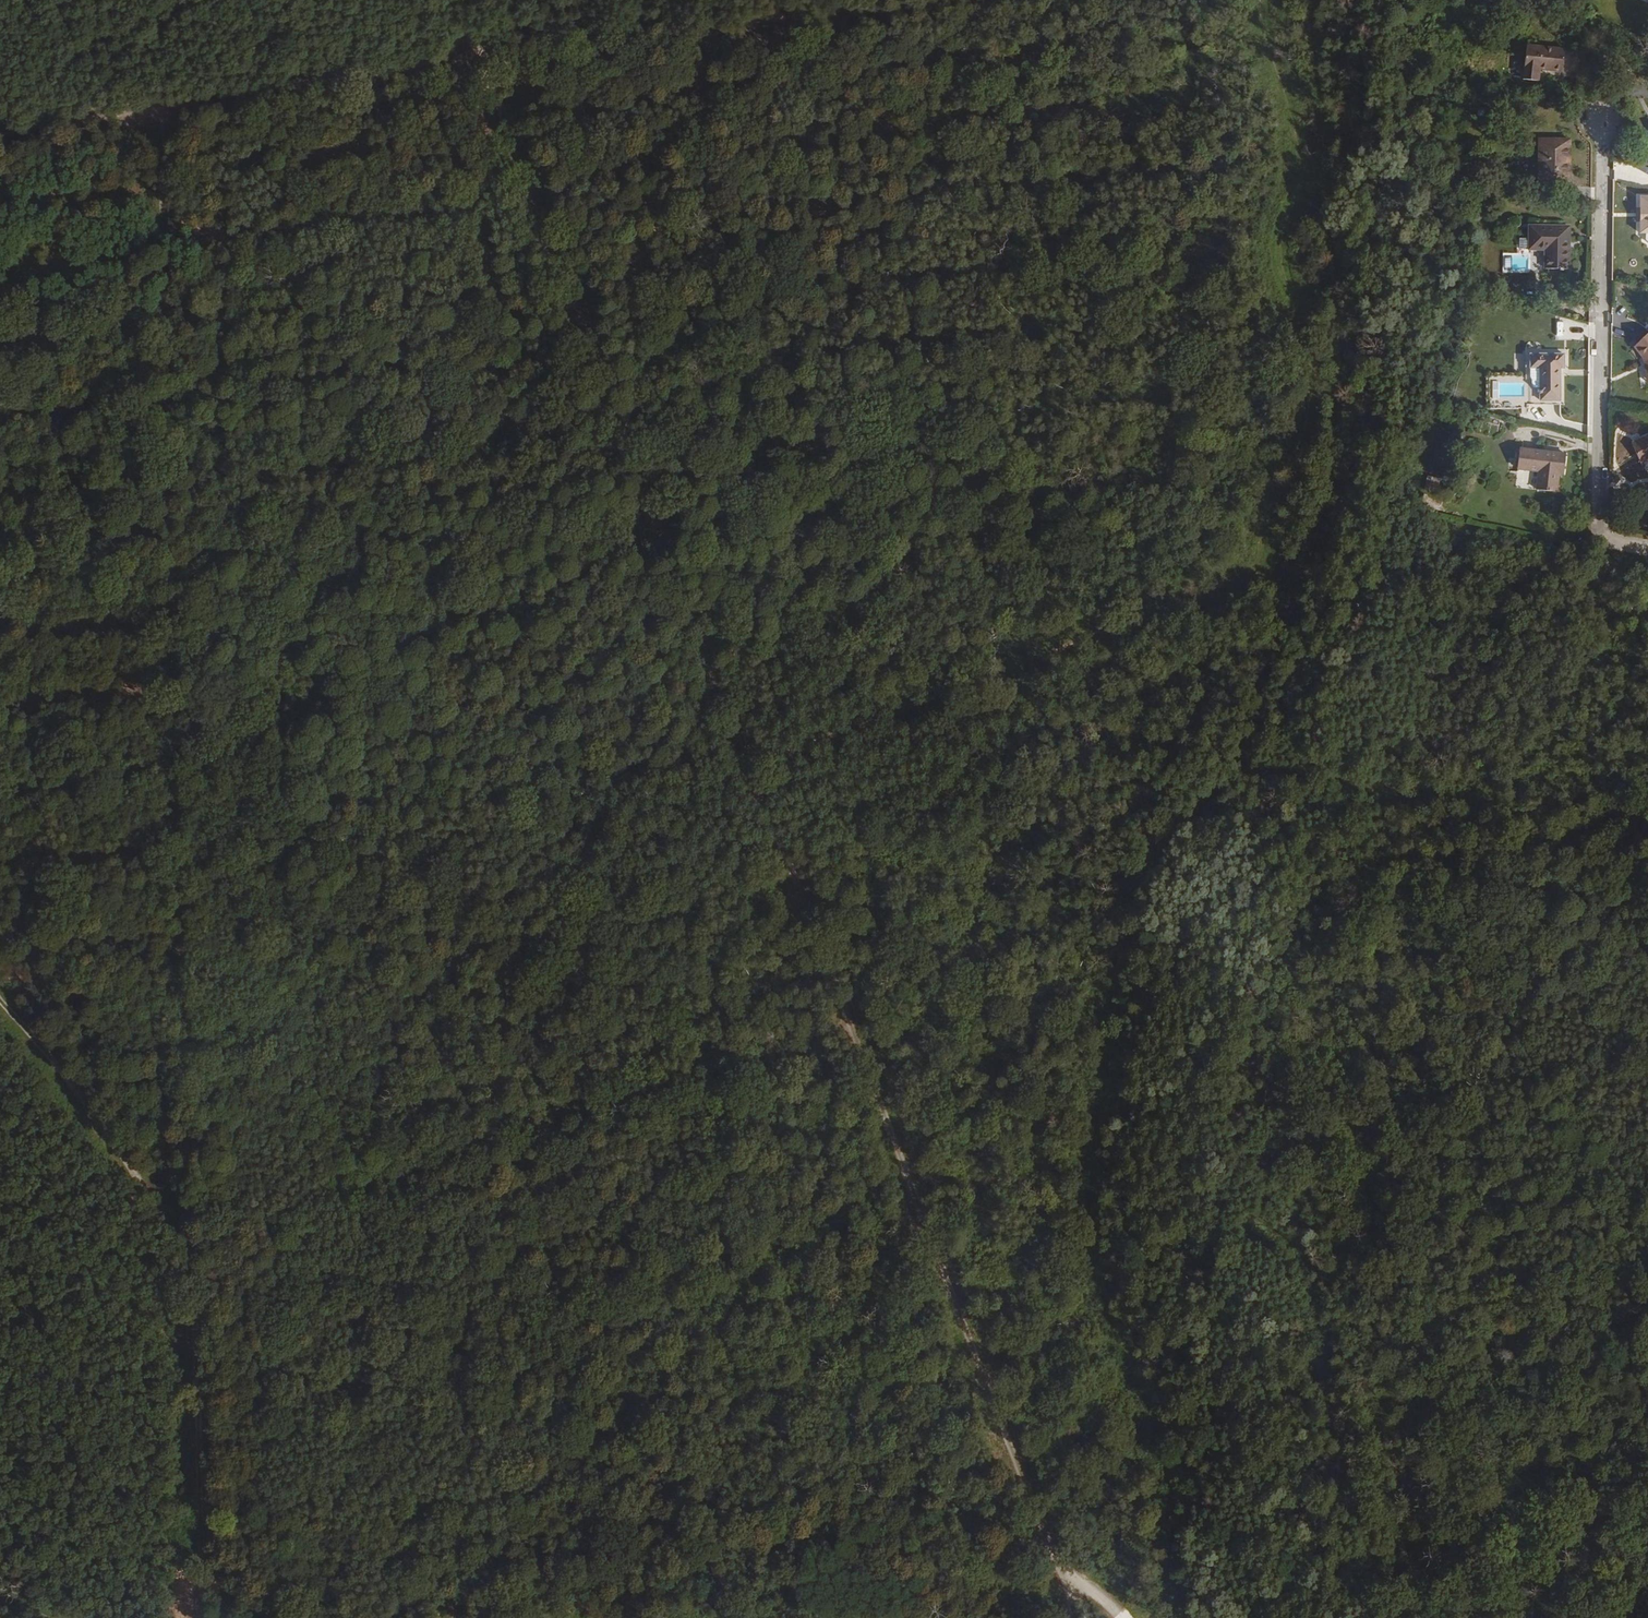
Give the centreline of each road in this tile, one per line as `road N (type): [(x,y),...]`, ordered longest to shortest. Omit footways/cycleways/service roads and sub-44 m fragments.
road 1 (track): [(1062,1617),(1055,1572),(750,760)]
road 2 (track): [(750,760),(484,67)]
road 3 (residential): [(1597,116),(1595,515),(1628,545),(1647,548)]
road 4 (track): [(0,1002),(196,1249)]

